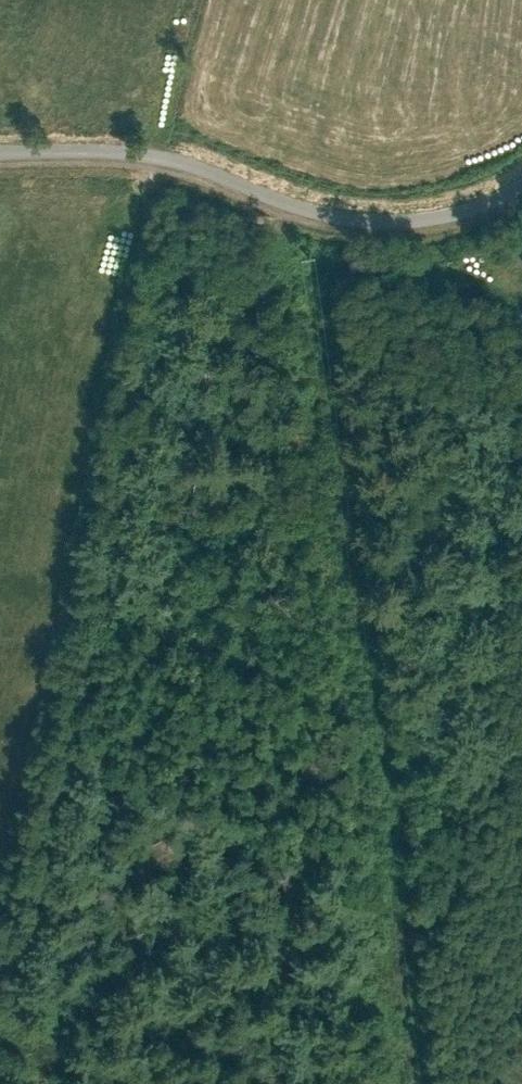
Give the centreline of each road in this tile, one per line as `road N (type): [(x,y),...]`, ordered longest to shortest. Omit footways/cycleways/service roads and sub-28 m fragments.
road 1 (unclassified): [(521,188),(479,215),(438,224),(365,219),(309,207),(173,156),(111,145),(0,144)]

